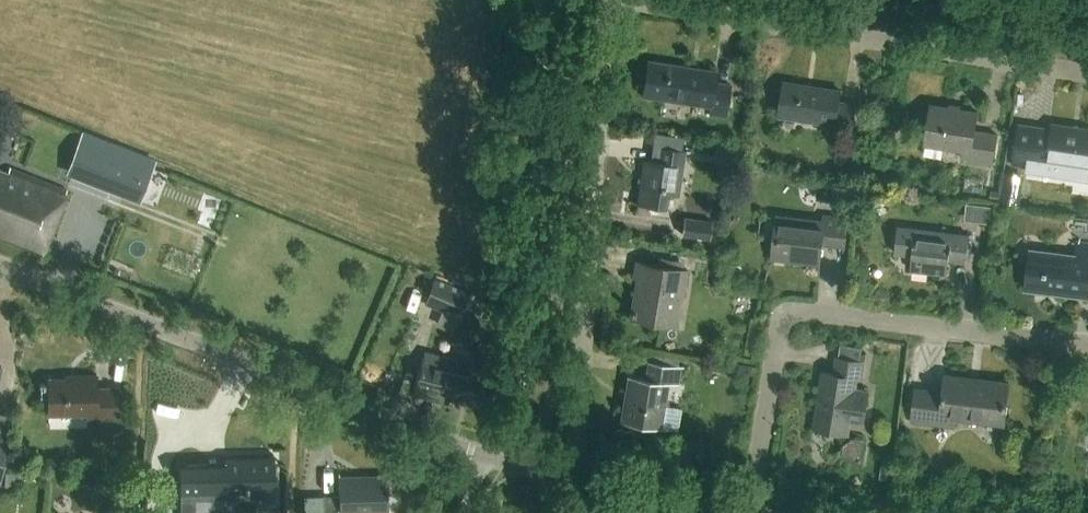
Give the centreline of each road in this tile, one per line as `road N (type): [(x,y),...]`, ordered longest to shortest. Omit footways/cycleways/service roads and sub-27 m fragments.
road 1 (residential): [(575,478),(605,14),(630,1),(1087,72)]
road 2 (unclassified): [(575,478),(445,444),(0,267)]
road 3 (residential): [(1087,343),(799,308),(781,319),(749,512)]
road 4 (track): [(516,464),(545,29),(538,0)]
road 5 (unclassified): [(743,512),(575,478)]

